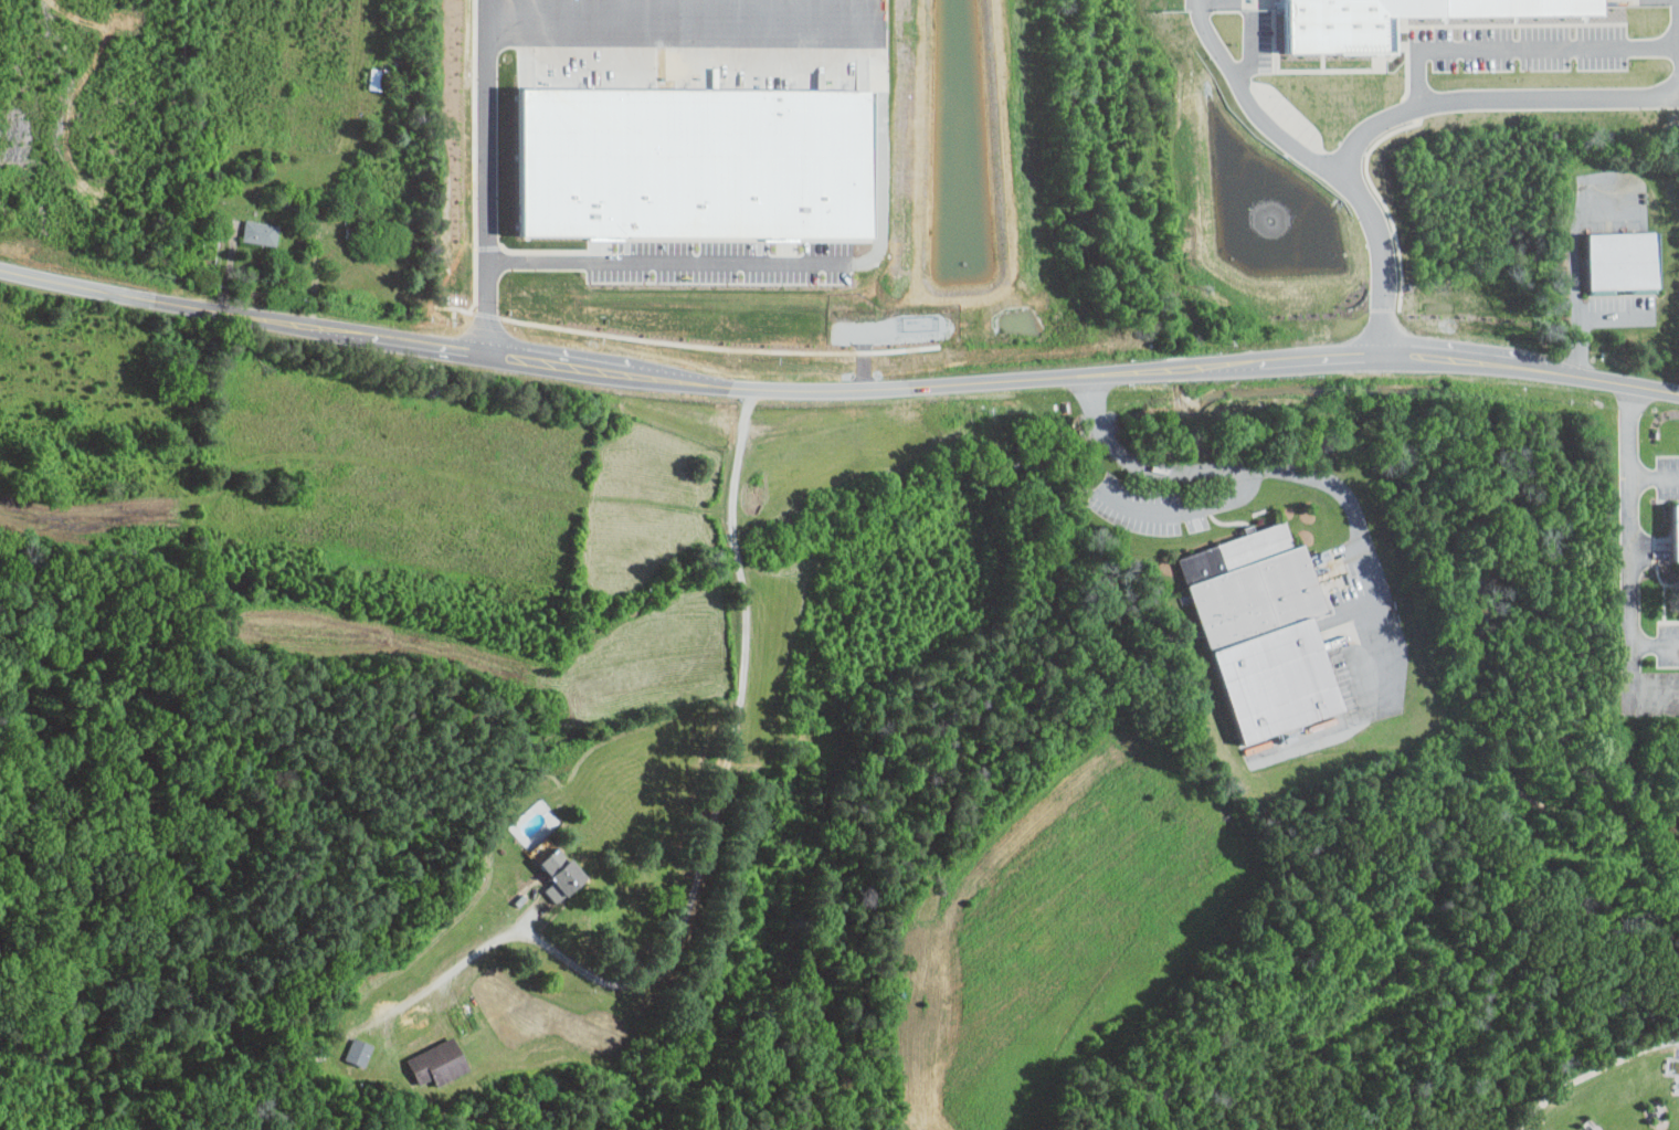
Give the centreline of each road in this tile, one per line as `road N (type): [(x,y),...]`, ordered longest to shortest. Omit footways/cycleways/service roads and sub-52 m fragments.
road 1 (tertiary): [(1678,396),(1477,365),(1344,356),(848,387),(663,381),(0,269)]
road 2 (residential): [(1522,1129),(1562,1086),(1635,1050),(1678,1040)]

